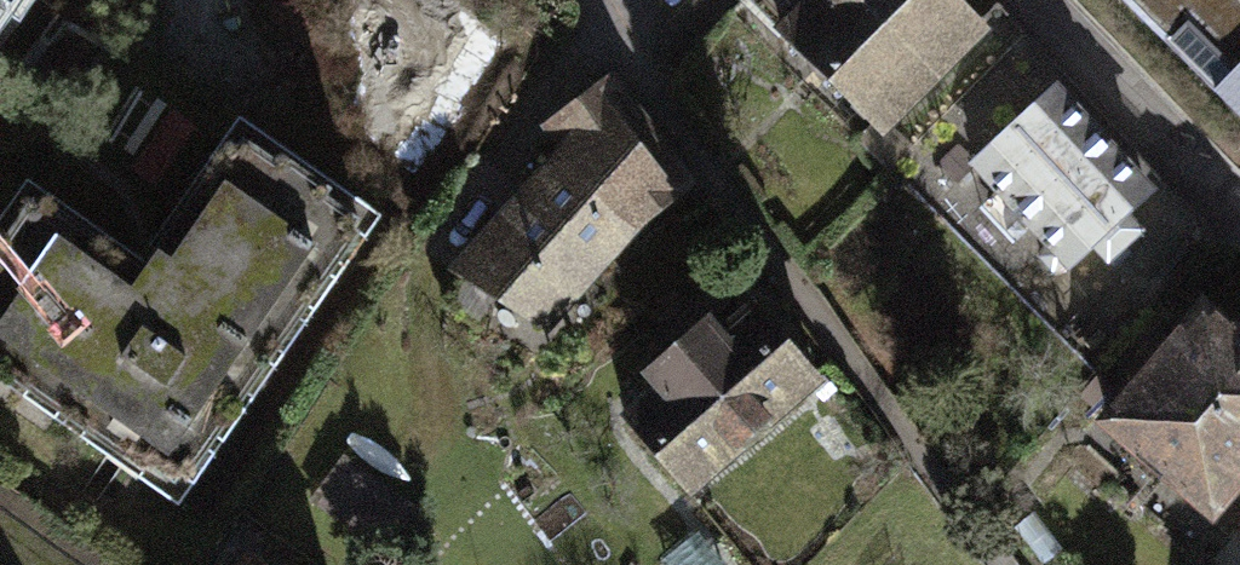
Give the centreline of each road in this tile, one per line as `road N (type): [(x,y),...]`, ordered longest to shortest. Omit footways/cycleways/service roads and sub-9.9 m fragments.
road 1 (residential): [(788,272),(998,564)]
road 2 (residential): [(1039,0),(1239,206)]

